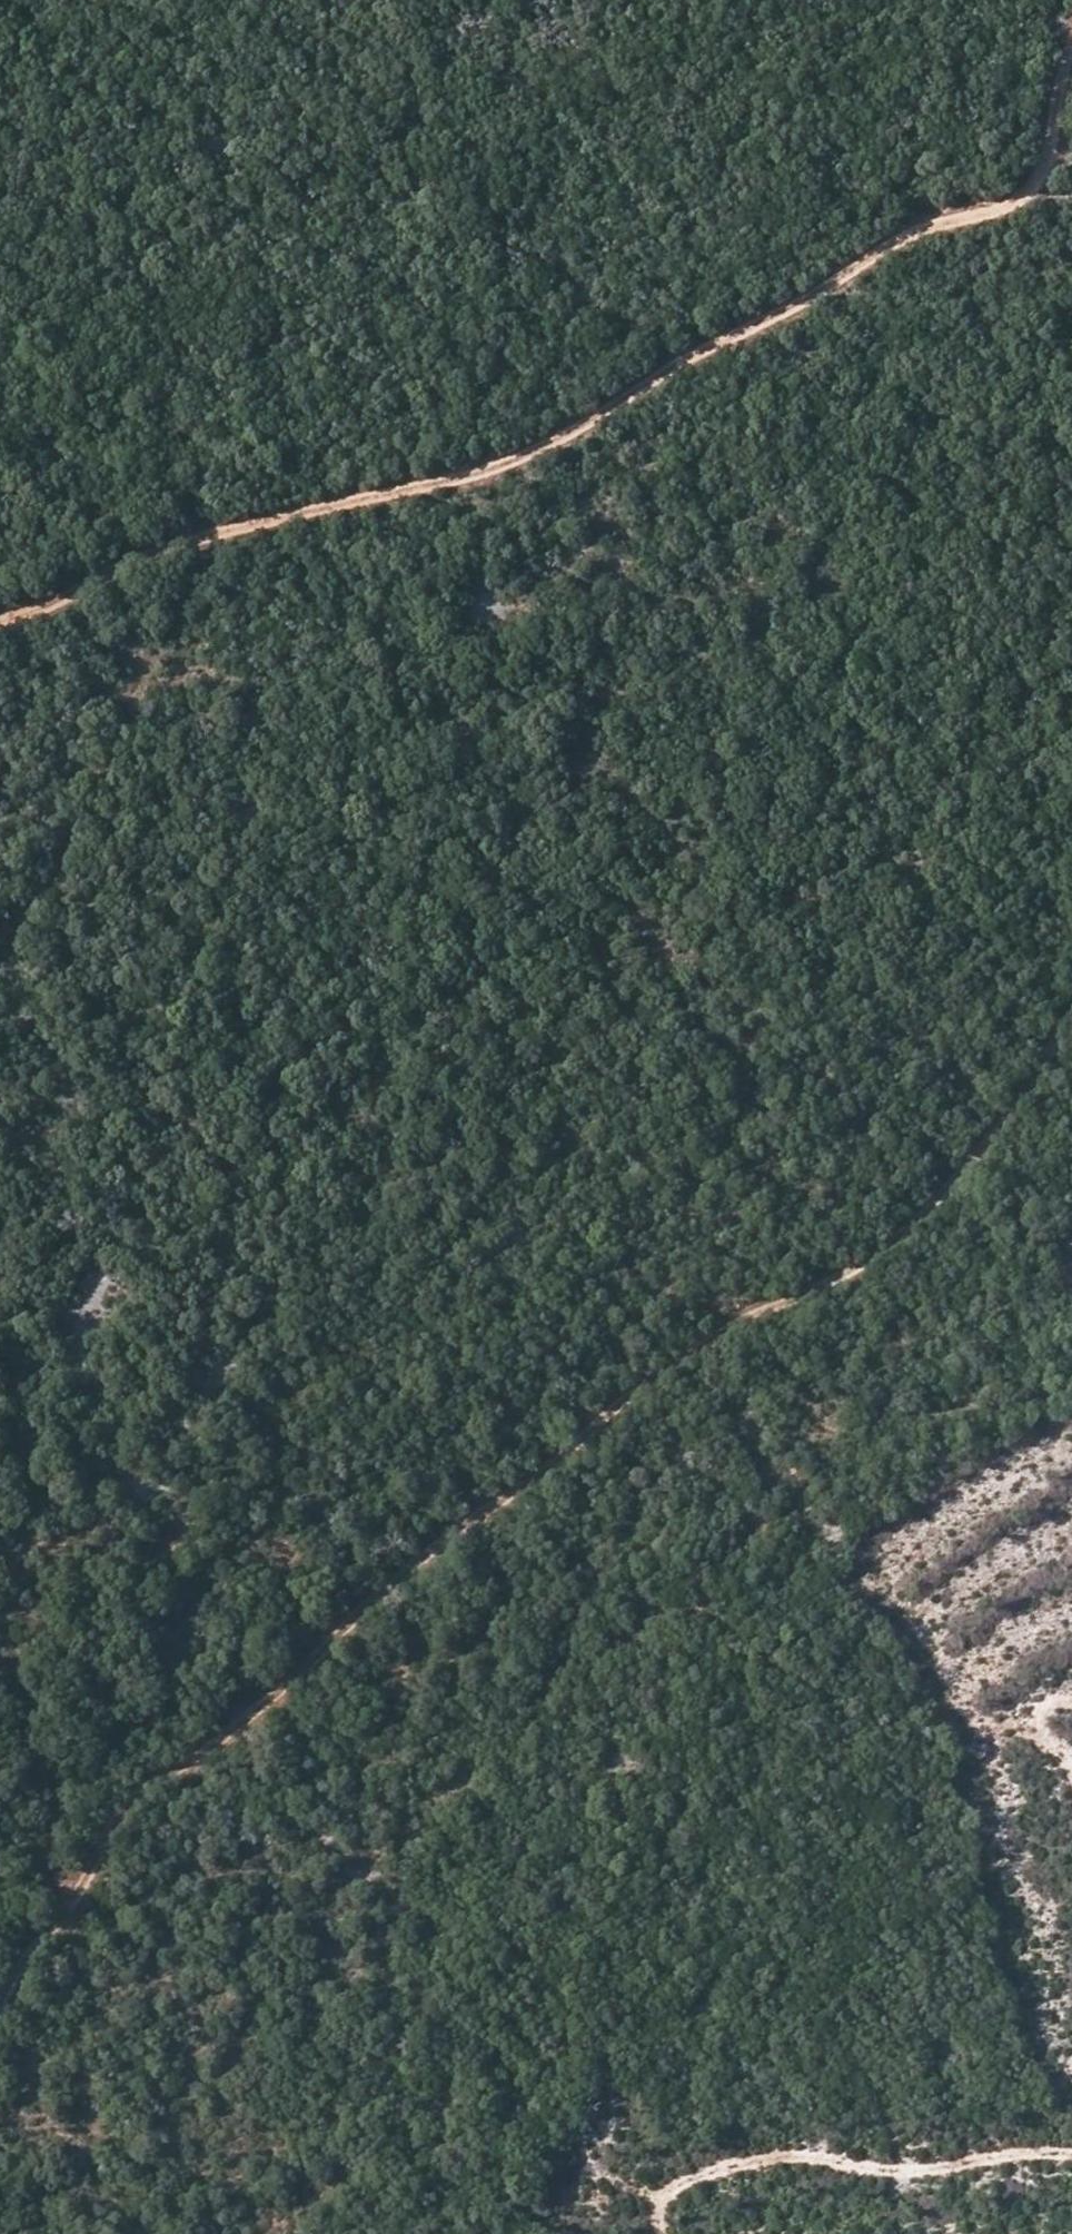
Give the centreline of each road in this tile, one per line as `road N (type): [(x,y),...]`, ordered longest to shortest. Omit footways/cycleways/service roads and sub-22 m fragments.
road 1 (track): [(0,2010),(153,1788),(643,1385),(764,1306),(882,1252),(964,1175),(1071,1009)]
road 2 (track): [(0,615),(72,596),(215,534),(463,478),(563,438),(908,238),(1026,203),(1051,155),(1071,66)]

